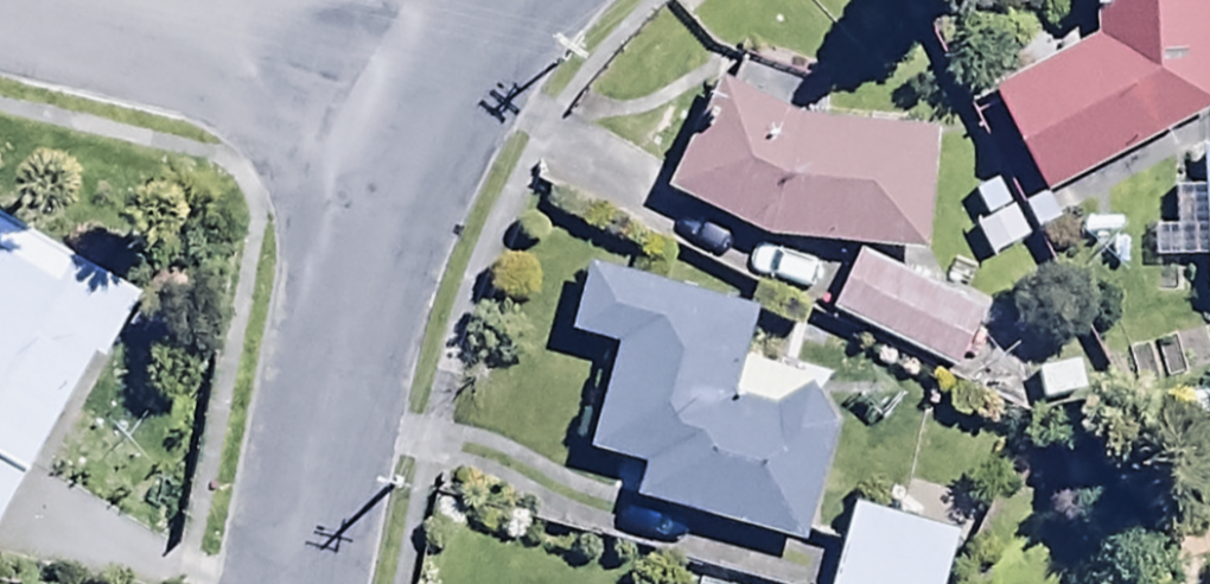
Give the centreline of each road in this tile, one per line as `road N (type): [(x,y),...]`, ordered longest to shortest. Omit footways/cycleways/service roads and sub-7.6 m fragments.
road 1 (residential): [(436,98),(326,388),(291,583)]
road 2 (residential): [(3,0),(436,98)]
road 3 (residential): [(515,0),(436,98)]

